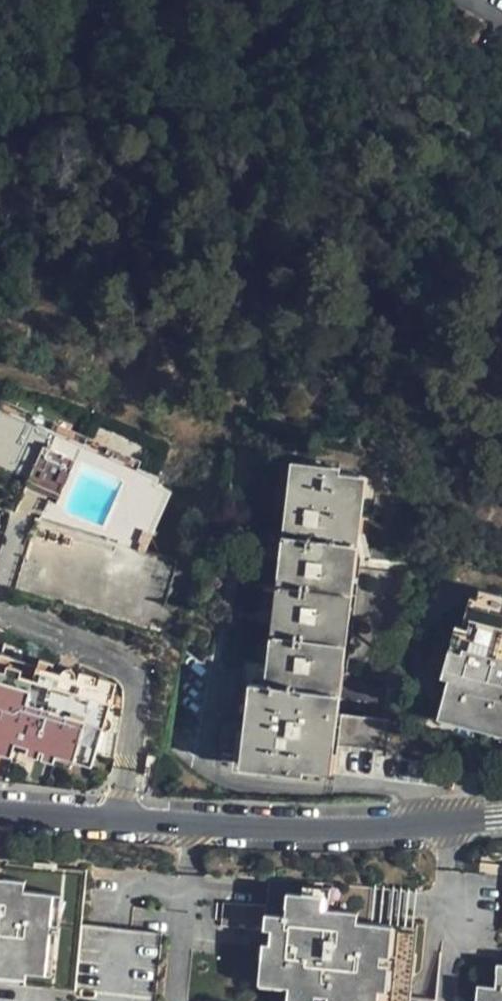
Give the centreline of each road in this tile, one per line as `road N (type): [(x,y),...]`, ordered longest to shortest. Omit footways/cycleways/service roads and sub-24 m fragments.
road 1 (tertiary): [(0,813),(244,828),(501,818)]

